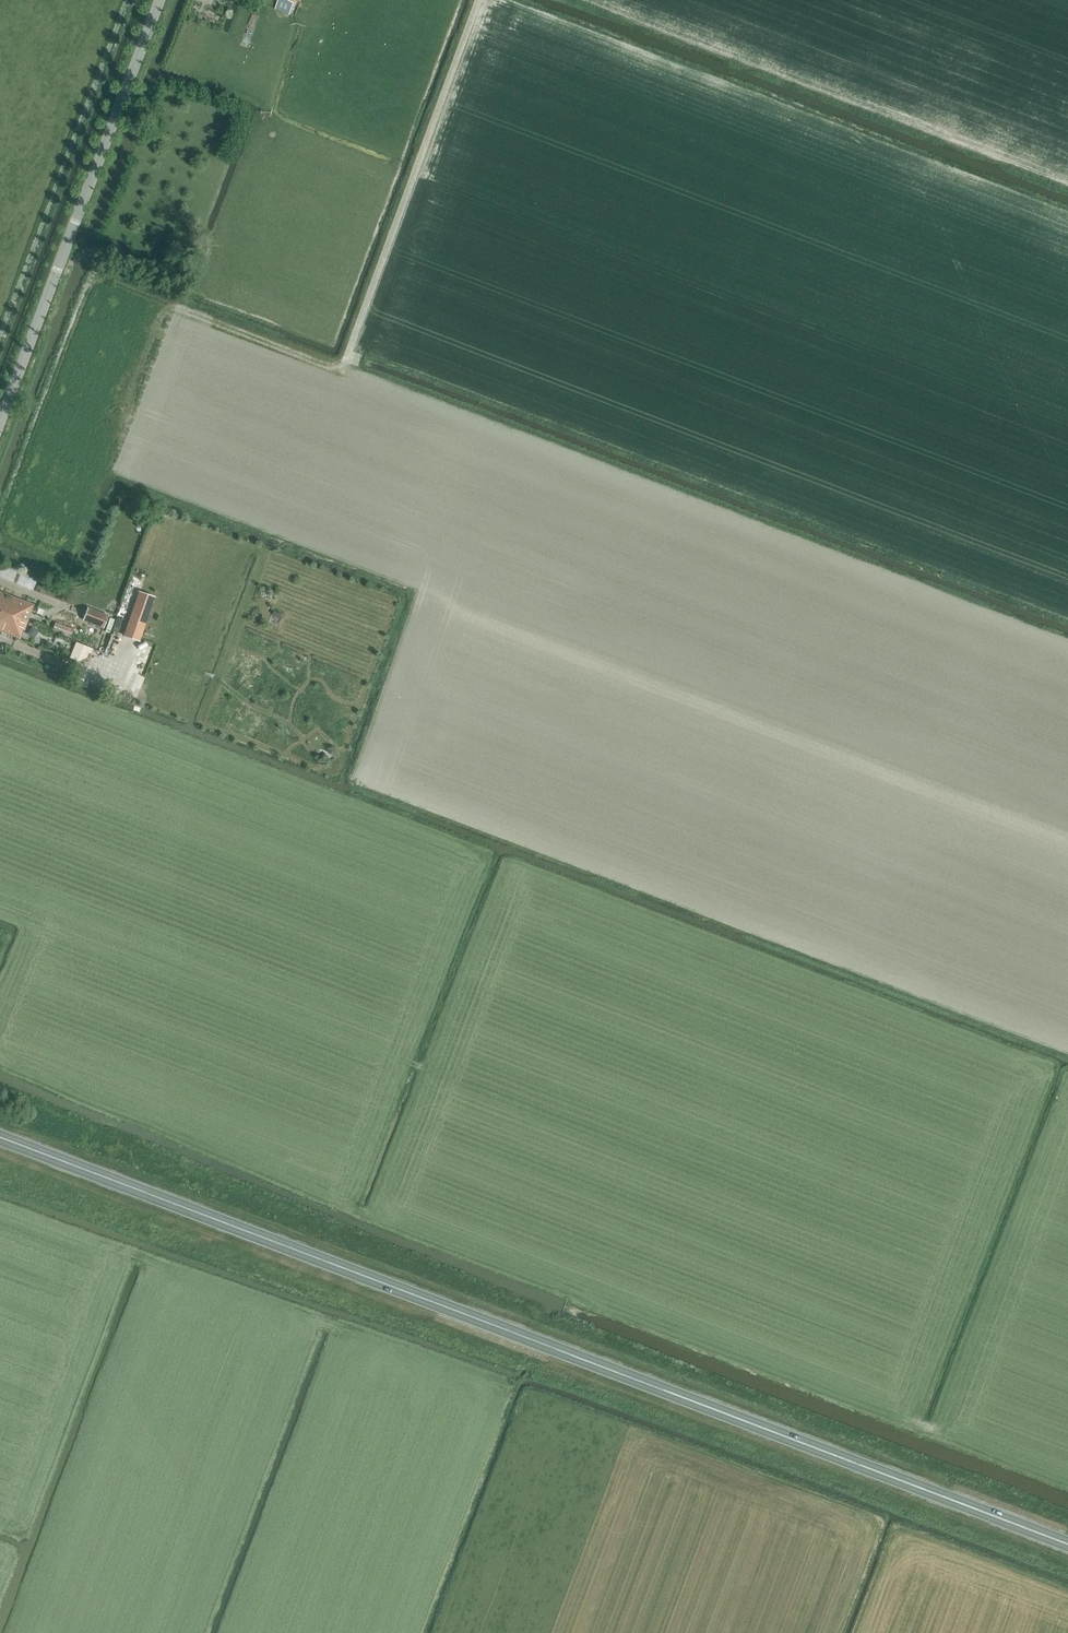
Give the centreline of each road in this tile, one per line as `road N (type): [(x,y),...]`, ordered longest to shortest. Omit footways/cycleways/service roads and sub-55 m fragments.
road 1 (trunk): [(1067,1544),(0,1137)]
road 2 (unclassified): [(160,0),(0,422)]

